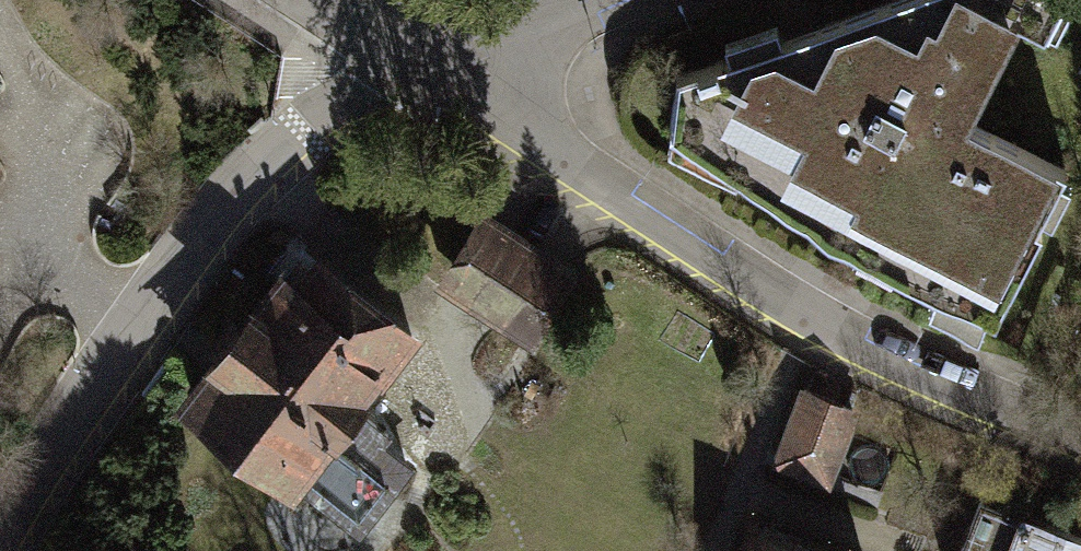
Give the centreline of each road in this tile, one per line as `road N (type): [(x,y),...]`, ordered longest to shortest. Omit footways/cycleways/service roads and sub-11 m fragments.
road 1 (residential): [(419,64),(832,329),(1080,438)]
road 2 (residential): [(419,64),(309,119),(222,196),(130,318),(0,533)]
road 3 (residential): [(590,0),(419,64)]
road 4 (residential): [(313,0),(419,64)]

